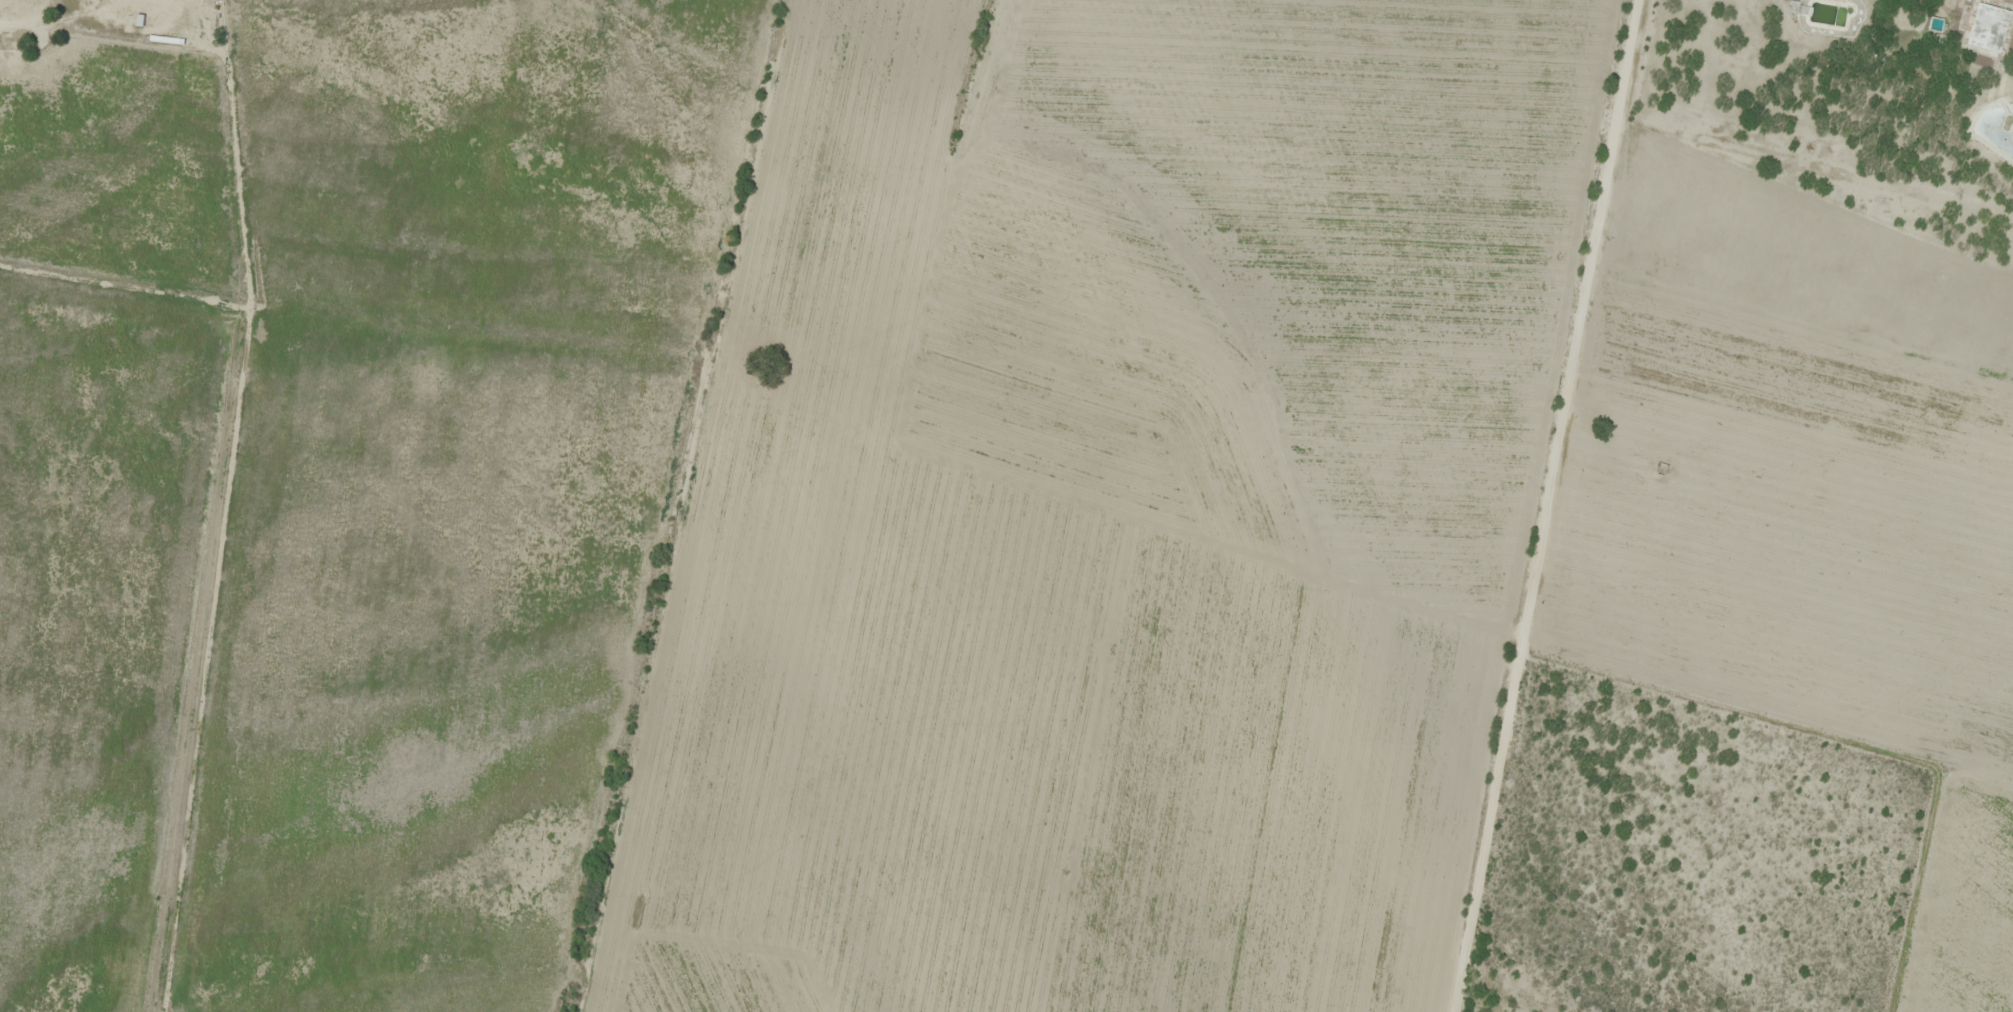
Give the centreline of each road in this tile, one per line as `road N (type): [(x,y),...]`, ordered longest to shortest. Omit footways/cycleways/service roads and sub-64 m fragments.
road 1 (residential): [(1458,1011),(1641,0)]

